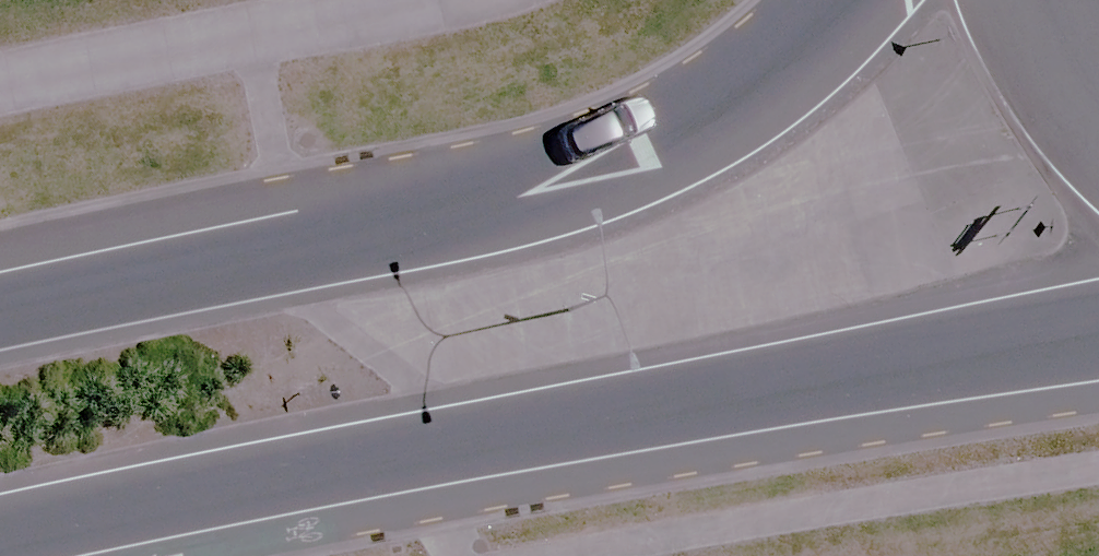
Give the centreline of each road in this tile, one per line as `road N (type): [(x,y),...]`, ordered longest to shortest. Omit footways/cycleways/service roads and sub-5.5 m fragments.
road 1 (secondary): [(1098,339),(280,479),(0,537)]
road 2 (secondary): [(0,307),(549,179),(687,120),(806,35),(839,0)]
road 3 (secondary): [(1098,155),(1006,19),(1001,0)]

